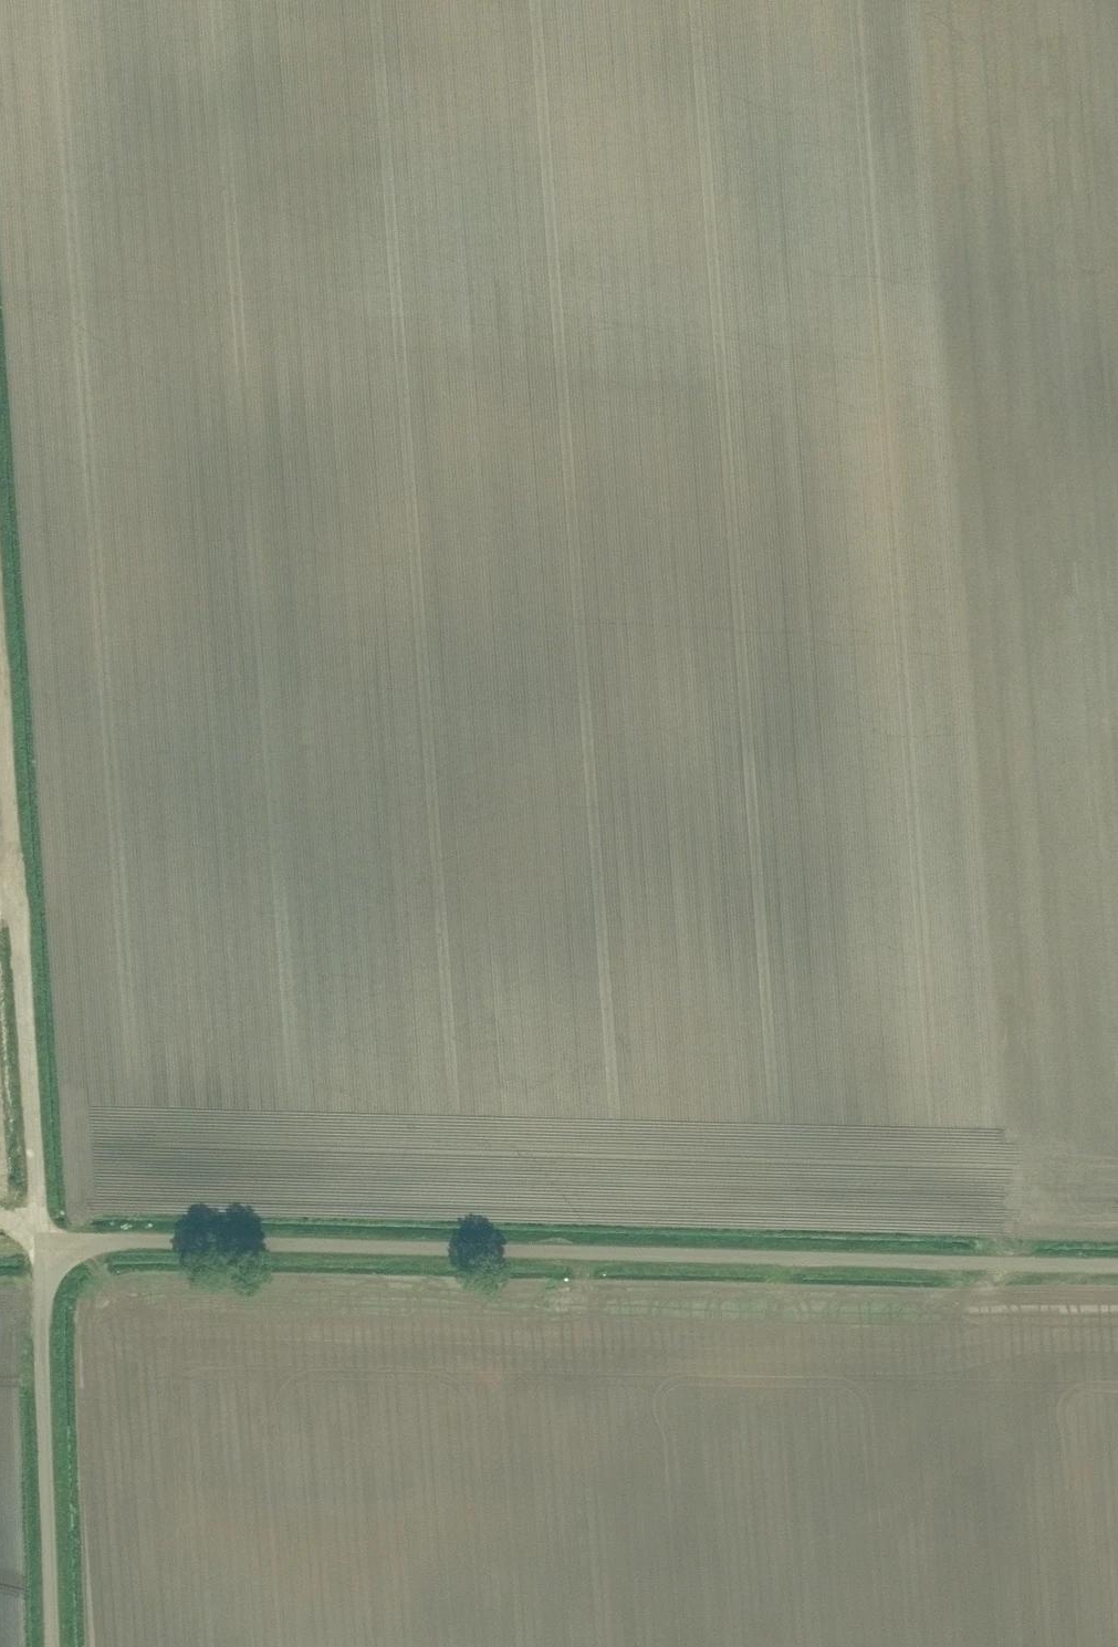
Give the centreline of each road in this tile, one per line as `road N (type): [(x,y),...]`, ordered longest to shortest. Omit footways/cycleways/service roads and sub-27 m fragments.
road 1 (unclassified): [(53,1646),(40,1237),(1117,1264)]
road 2 (track): [(40,1237),(0,648)]

